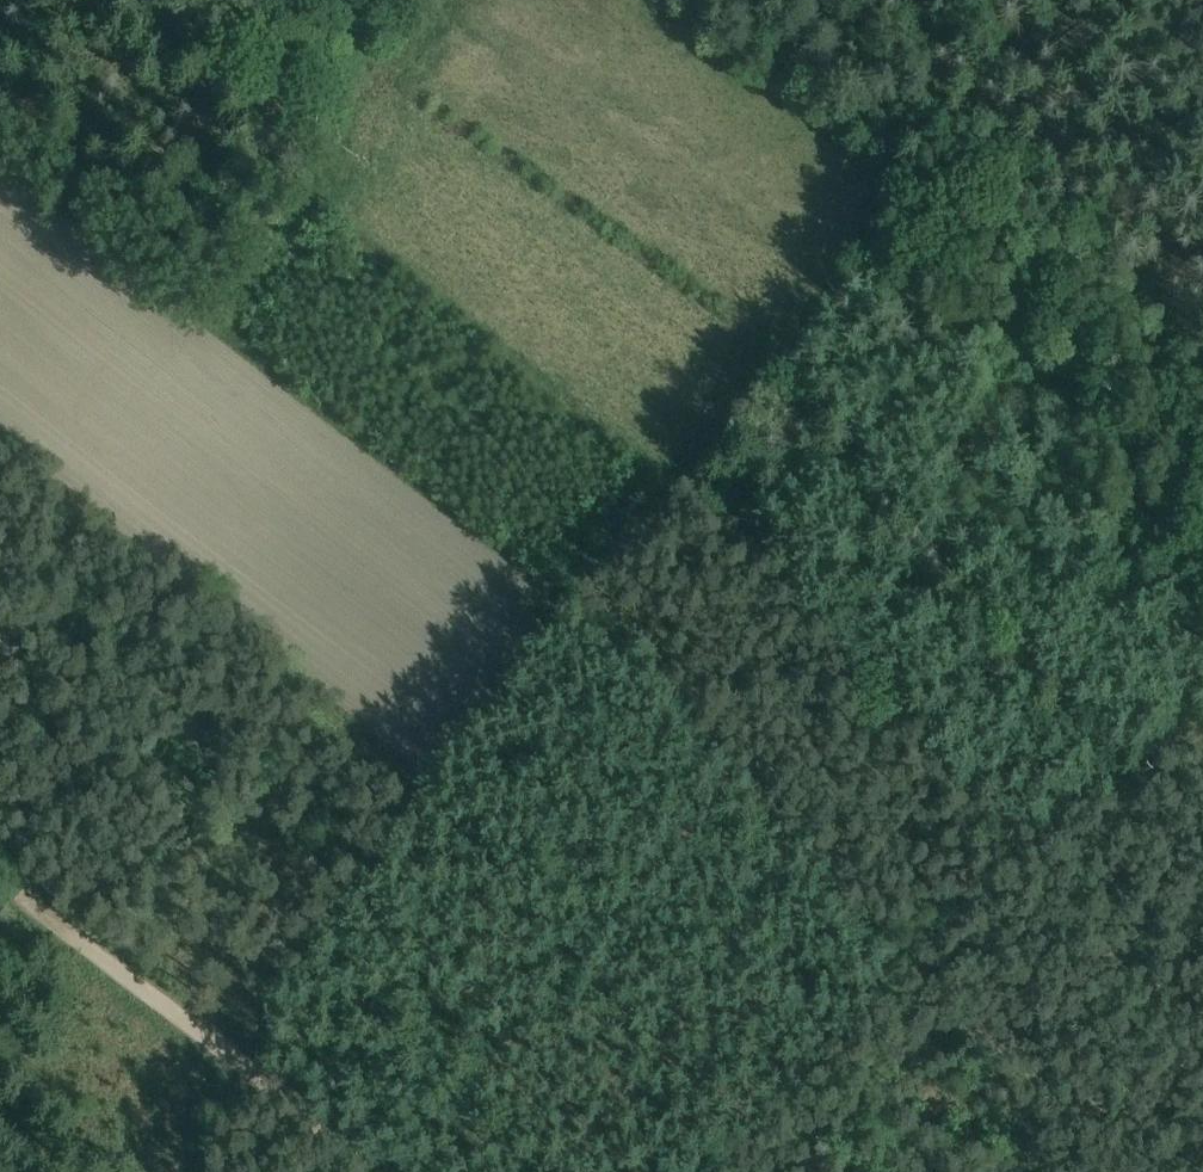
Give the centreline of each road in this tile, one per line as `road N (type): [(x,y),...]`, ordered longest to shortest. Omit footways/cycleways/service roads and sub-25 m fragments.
road 1 (track): [(0,871),(359,1171)]
road 2 (track): [(1194,1053),(1067,1171)]

